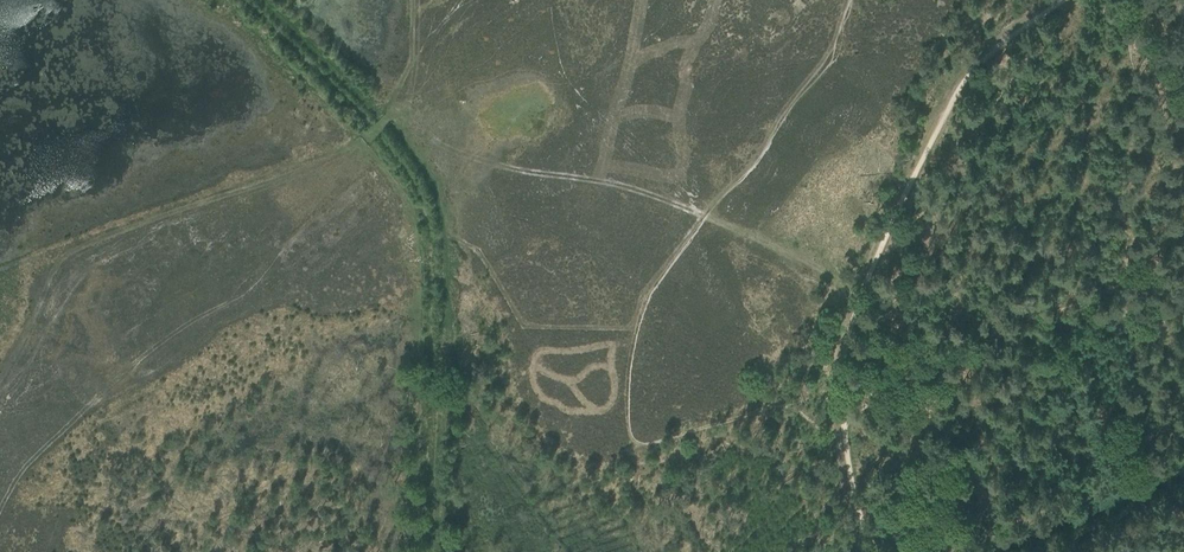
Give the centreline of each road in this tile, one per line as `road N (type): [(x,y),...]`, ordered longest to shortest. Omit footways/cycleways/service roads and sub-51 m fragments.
road 1 (track): [(1040,0),(1001,25),(953,75),(921,126),(841,304),(833,395)]

